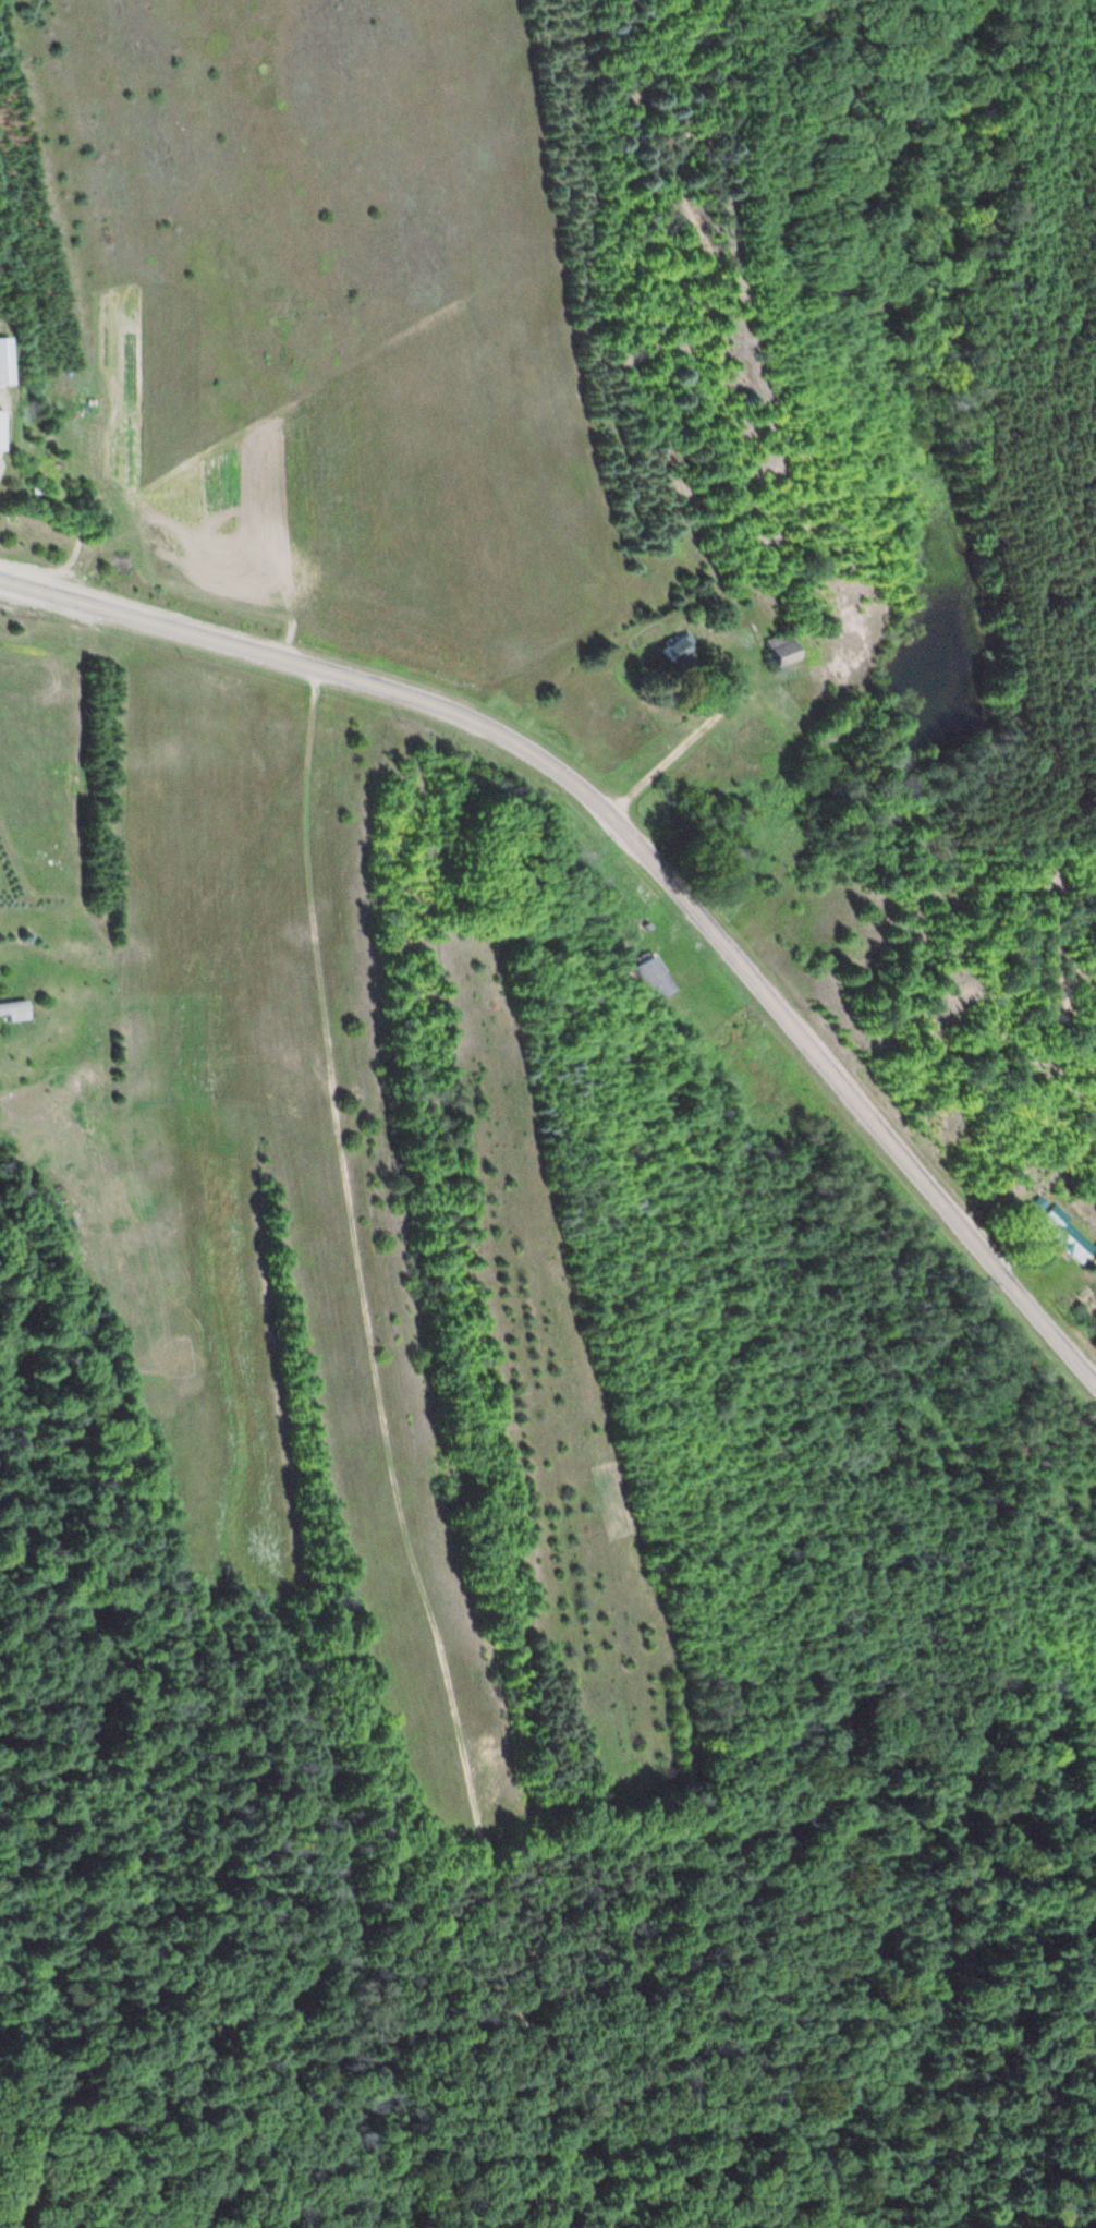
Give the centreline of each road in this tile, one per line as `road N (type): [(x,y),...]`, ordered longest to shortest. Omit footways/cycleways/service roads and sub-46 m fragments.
road 1 (tertiary): [(0,581),(436,704),(546,761),(614,821),(710,928),(1095,1381)]

